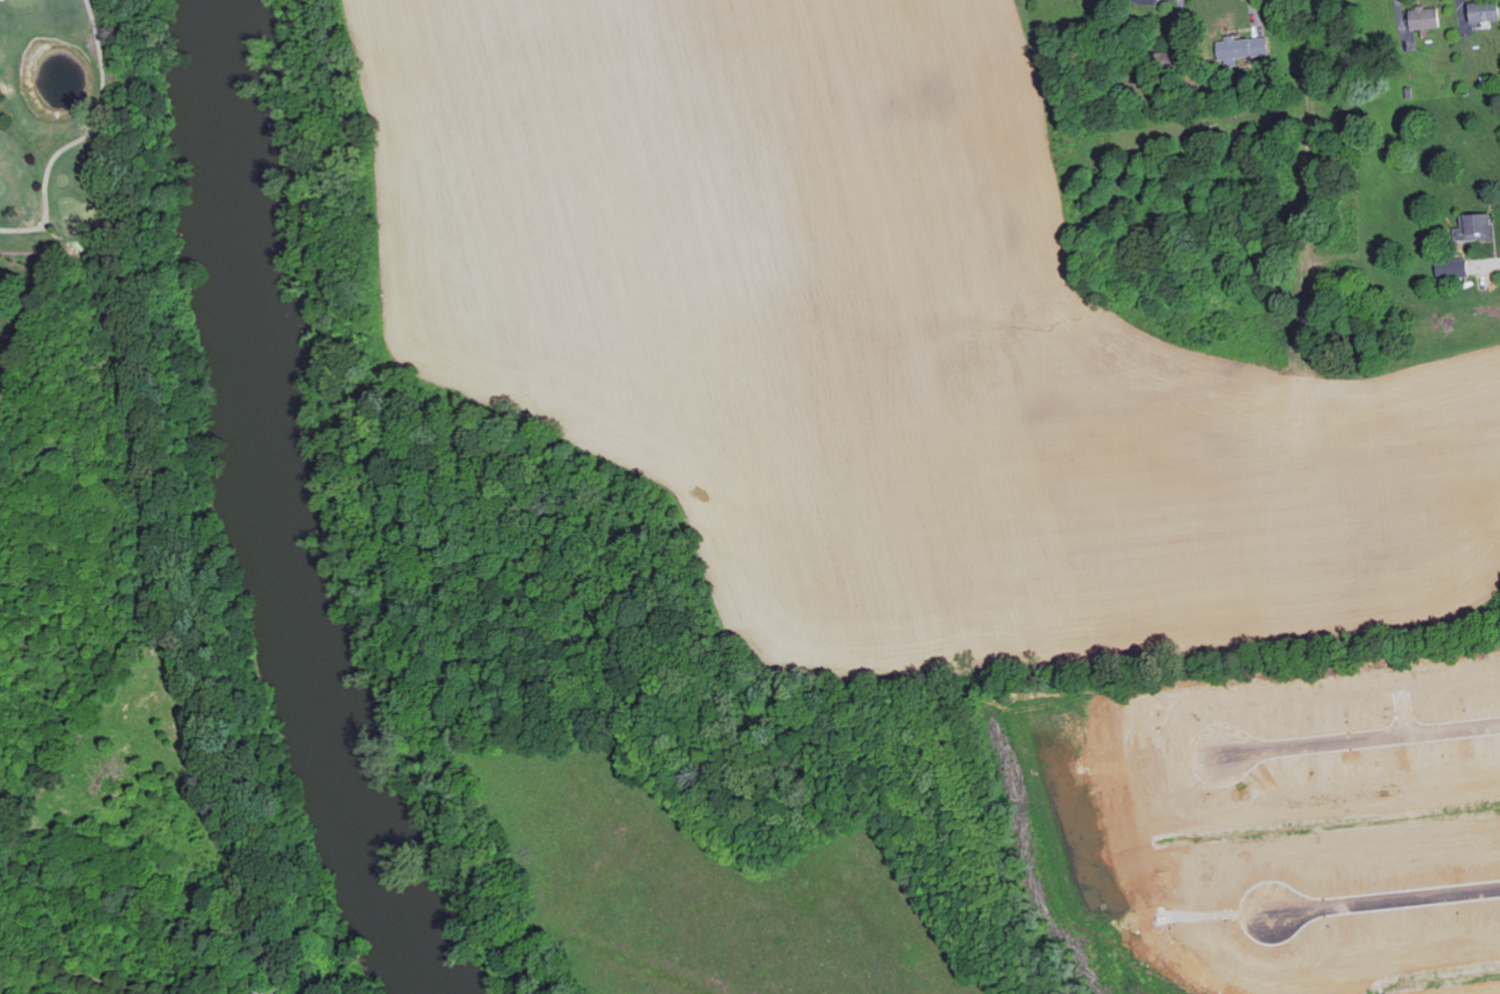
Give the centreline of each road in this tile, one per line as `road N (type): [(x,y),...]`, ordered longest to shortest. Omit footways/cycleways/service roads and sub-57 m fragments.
road 1 (residential): [(1499,722),(1231,755)]
road 2 (residential): [(1274,912),(1499,887)]
road 3 (residential): [(0,964),(130,993)]

